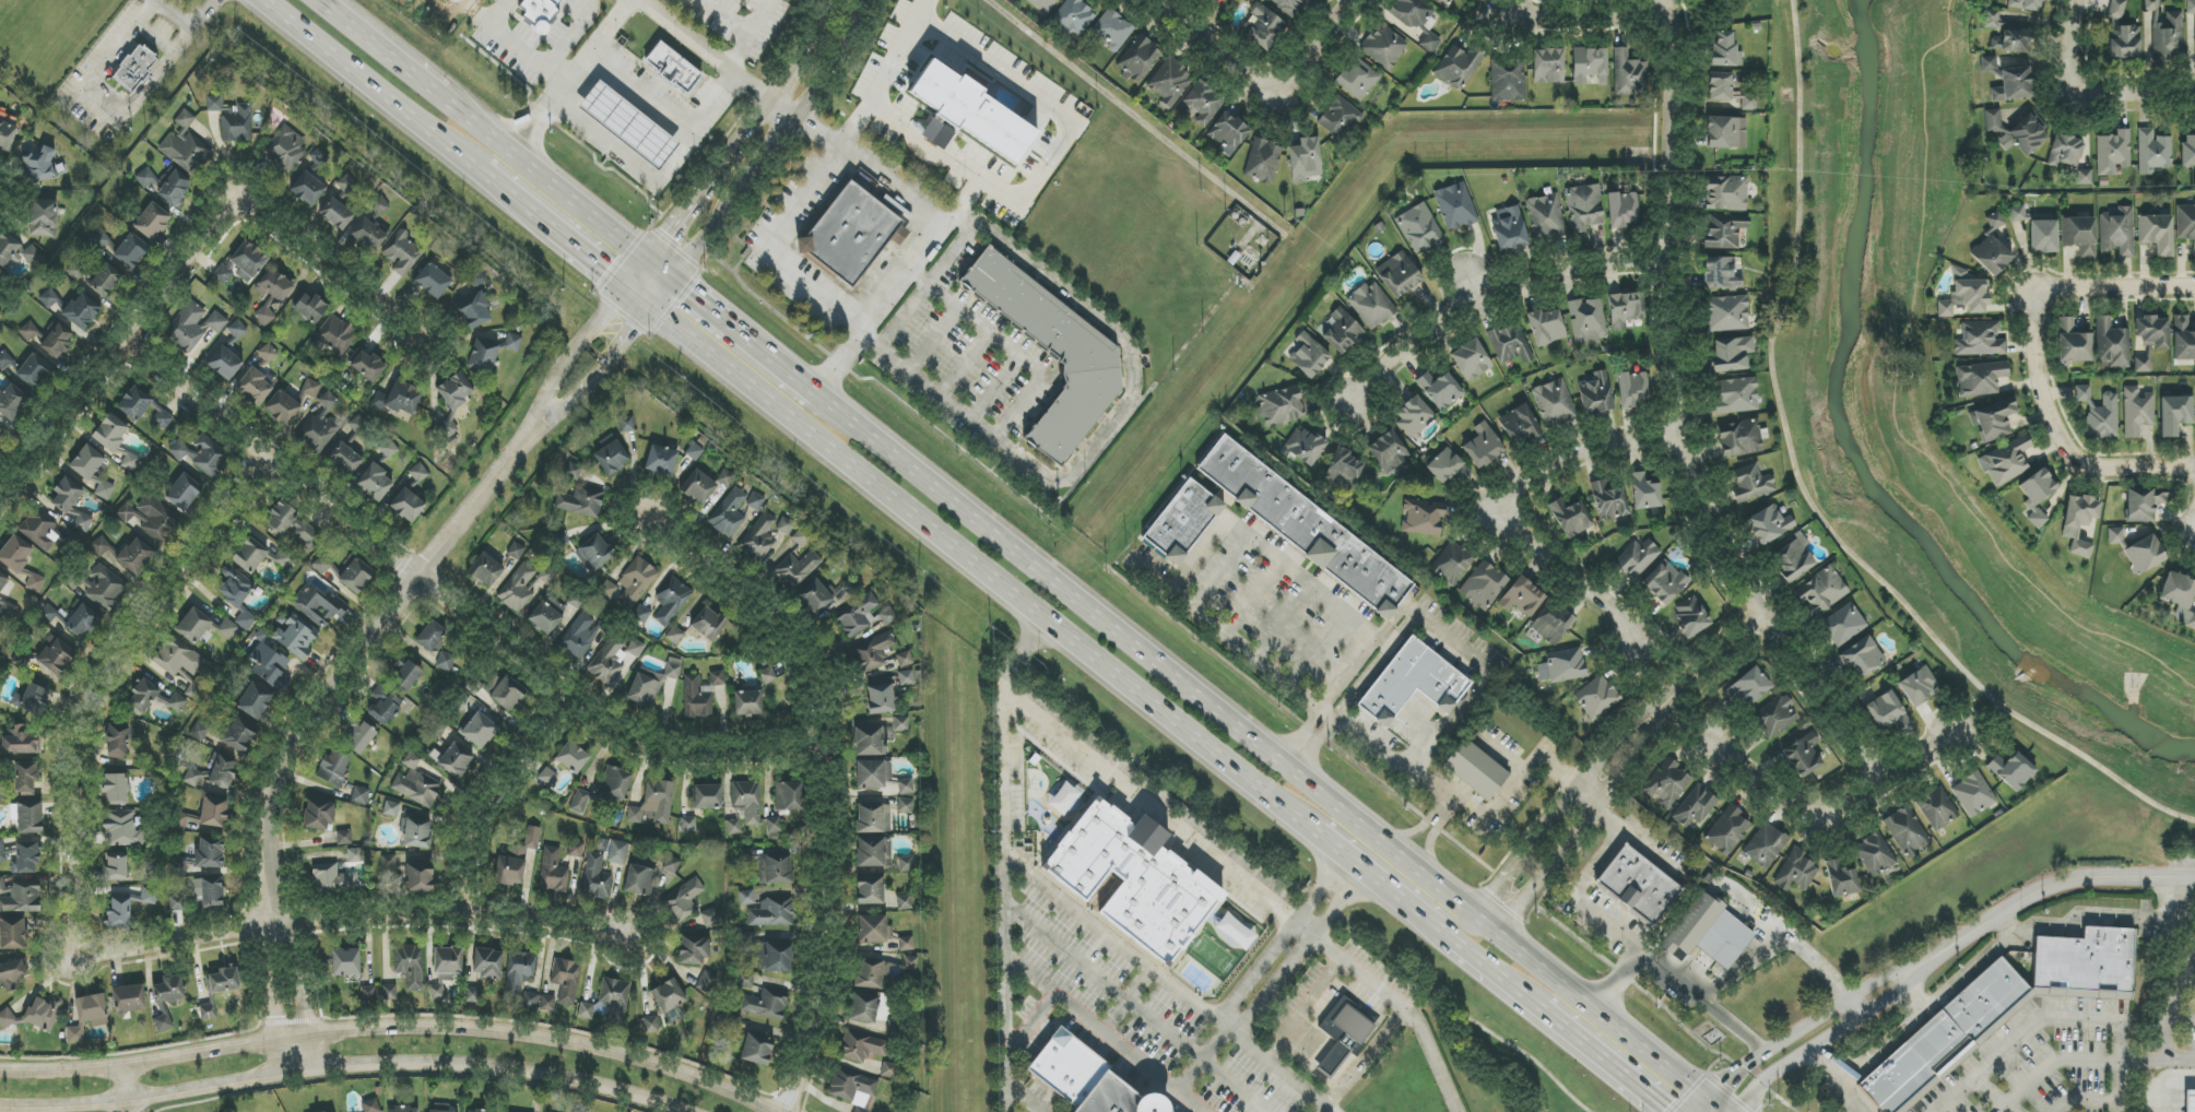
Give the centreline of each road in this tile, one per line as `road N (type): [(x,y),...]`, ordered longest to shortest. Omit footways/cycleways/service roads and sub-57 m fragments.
road 1 (primary): [(1708,1100),(816,397)]
road 2 (residential): [(1665,0),(1673,42),(1668,259),(1679,435),(1696,507),(1759,622),(1883,788)]
road 3 (primary): [(651,307),(1312,831)]
road 4 (residential): [(125,348),(628,737),(673,745),(814,740)]
road 5 (tertiary): [(784,1111),(633,1055),(495,1036),(306,1034),(129,1065),(0,1071)]
road 6 (tertiary): [(0,1107),(131,1100),(298,1068),(434,1065),(567,1076),(689,1111)]
road 7 (residential): [(787,1111),(816,950),(812,703),(792,632),(658,524)]
road 8 (residential): [(455,355),(255,204),(0,503)]
road 9 (residential): [(524,441),(287,746),(268,803),(272,925)]
road 10 (residential): [(276,465),(96,665),(80,697),(67,735),(72,955)]
road 11 (residential): [(72,955),(272,925),(412,920),(626,934)]
road 12 (residential): [(1679,435),(1591,450),(1541,471),(1494,516),(1616,613),(1632,641)]
road 13 (residential): [(1668,259),(1488,284),(1453,301),(1349,405)]
road 14 (residential): [(672,282),(801,117),(865,0)]
road 15 (residential): [(1689,683),(1626,723),(1474,915)]
road 16 (residential): [(830,0),(772,99),(646,260)]
road 17 (residential): [(1497,933),(1689,683)]
road 18 (residential): [(1910,973),(2052,885),(2194,878)]
road 19 (residential): [(2029,288),(2032,374),(2077,468),(2194,472)]
road 20 (residential): [(272,925),(267,946),(278,1037),(298,1068),(306,1034),(293,947),(272,925)]
road 21 (residential): [(1958,742),(1829,820),(1759,788),(1718,747)]
road 22 (primary): [(263,0),(473,167)]
road 23 (primary): [(646,260),(446,102)]
road 24 (residential): [(471,920),(472,848),(483,815),(569,698)]
road 25 (residential): [(1910,973),(1881,979),(1803,1027),(1708,1100)]
road 26 (residential): [(1740,1111),(1751,1093),(1898,992),(1910,973)]
road 27 (residential): [(646,260),(580,339),(524,441)]
road 28 (residential): [(524,441),(566,406),(672,282)]
road 29 (residential): [(2194,286),(2029,288)]
road 30 (primary): [(446,102),(319,0)]
road 31 (residential): [(1669,16),(1514,22)]
road 32 (residential): [(1158,0),(1279,92)]

